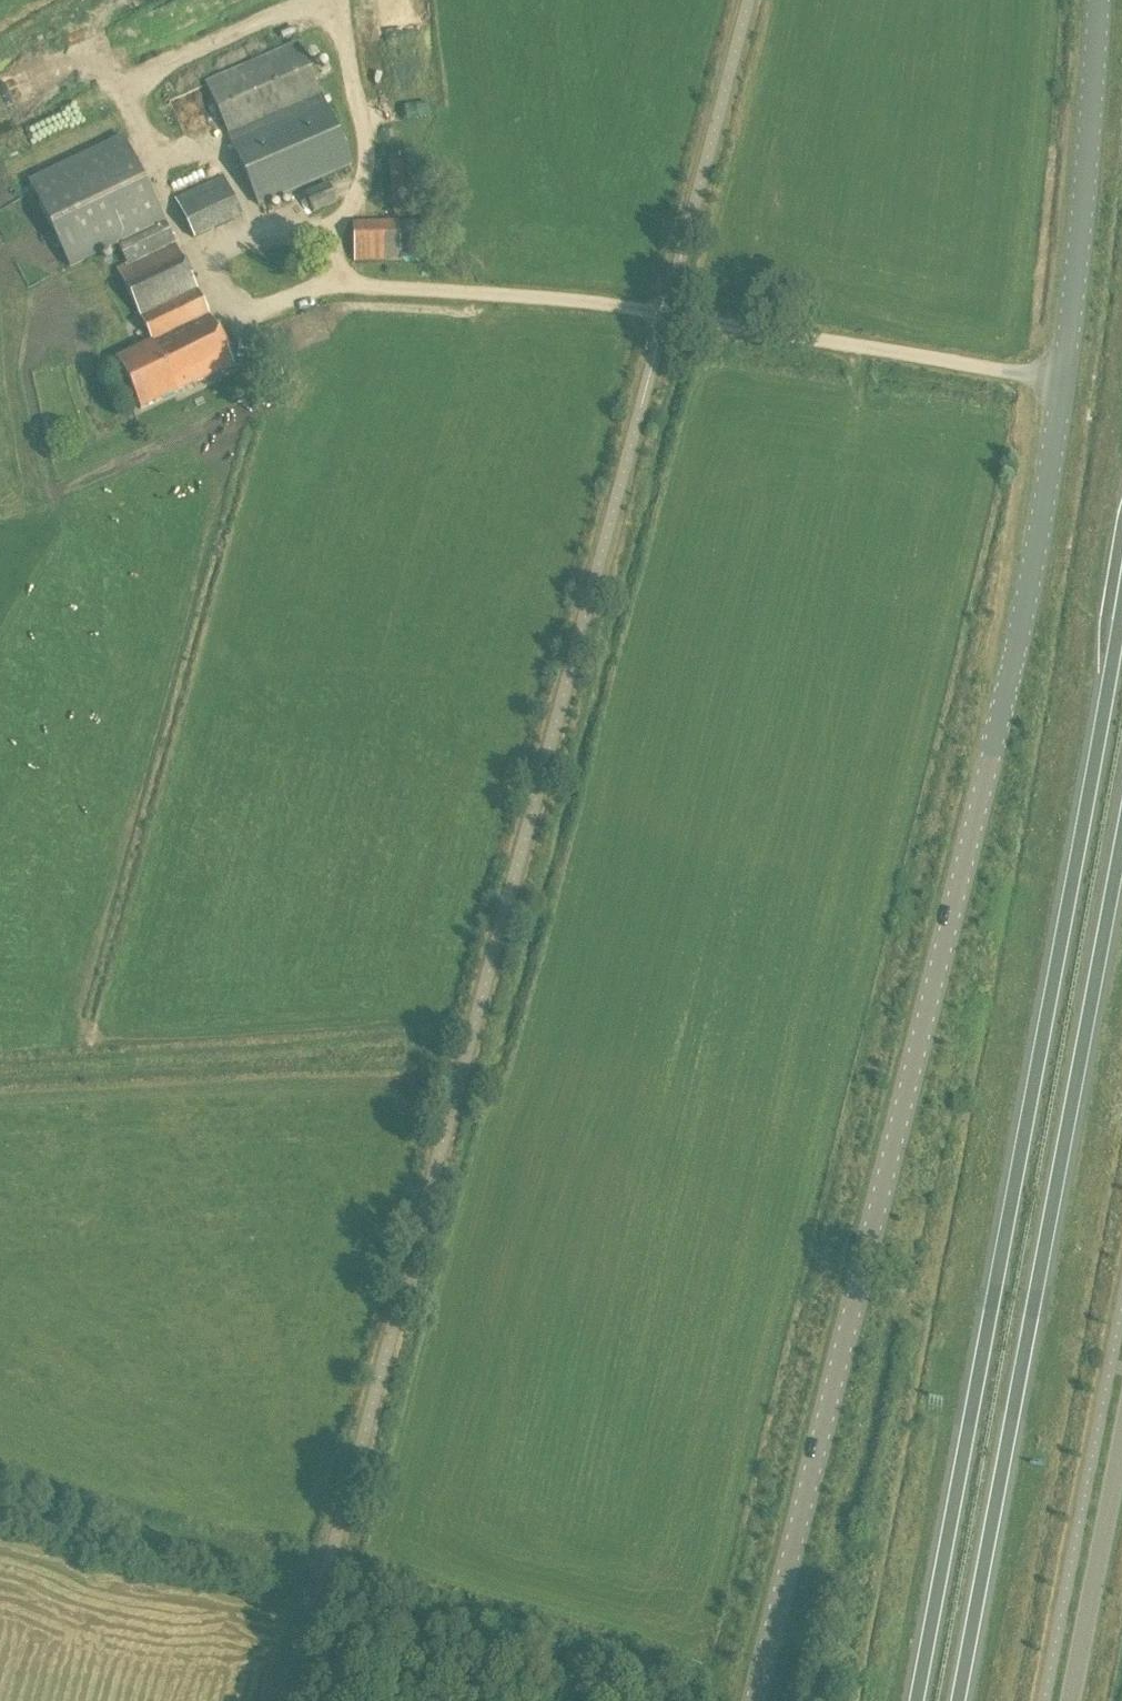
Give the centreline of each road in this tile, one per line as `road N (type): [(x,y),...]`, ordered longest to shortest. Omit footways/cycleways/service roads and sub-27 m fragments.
road 1 (tertiary): [(753,1700),(981,791),(1064,382)]
road 2 (trunk): [(1121,575),(913,1700)]
road 3 (trunk): [(960,1700),(1121,832)]
road 4 (track): [(1064,382),(670,315),(372,280)]
road 5 (tertiary): [(1099,0),(1064,382)]
road 6 (unclassified): [(1121,1440),(1069,1700)]

